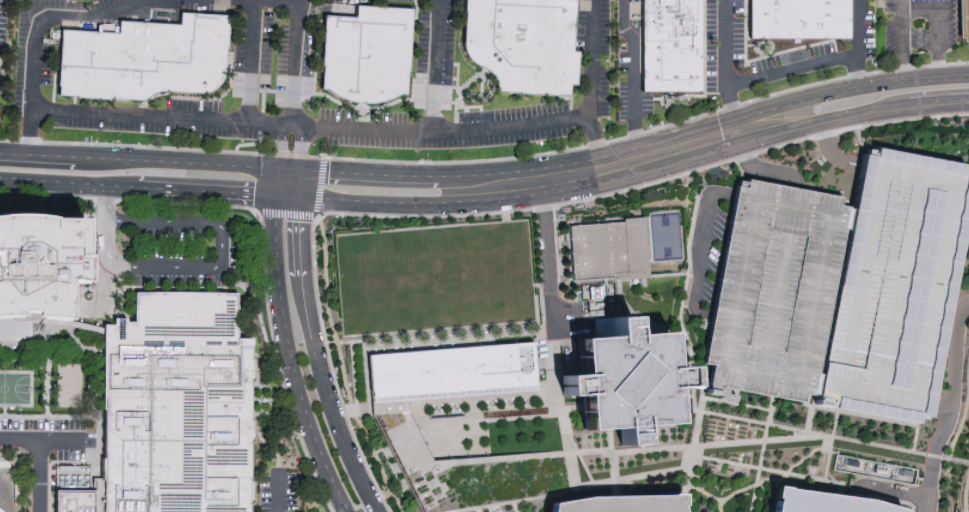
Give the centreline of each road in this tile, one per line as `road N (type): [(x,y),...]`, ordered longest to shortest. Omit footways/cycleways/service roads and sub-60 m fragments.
road 1 (tertiary): [(301,199),(425,204),(546,188),(864,109),(968,98)]
road 2 (tertiary): [(968,79),(860,88),(559,167),(461,176),(301,170)]
road 3 (tertiary): [(378,511),(310,316),(301,199)]
road 4 (tertiary): [(277,199),(282,312),(318,437),(350,511)]
road 5 (tertiary): [(0,179),(277,199)]
road 6 (tertiary): [(279,169),(78,156)]

